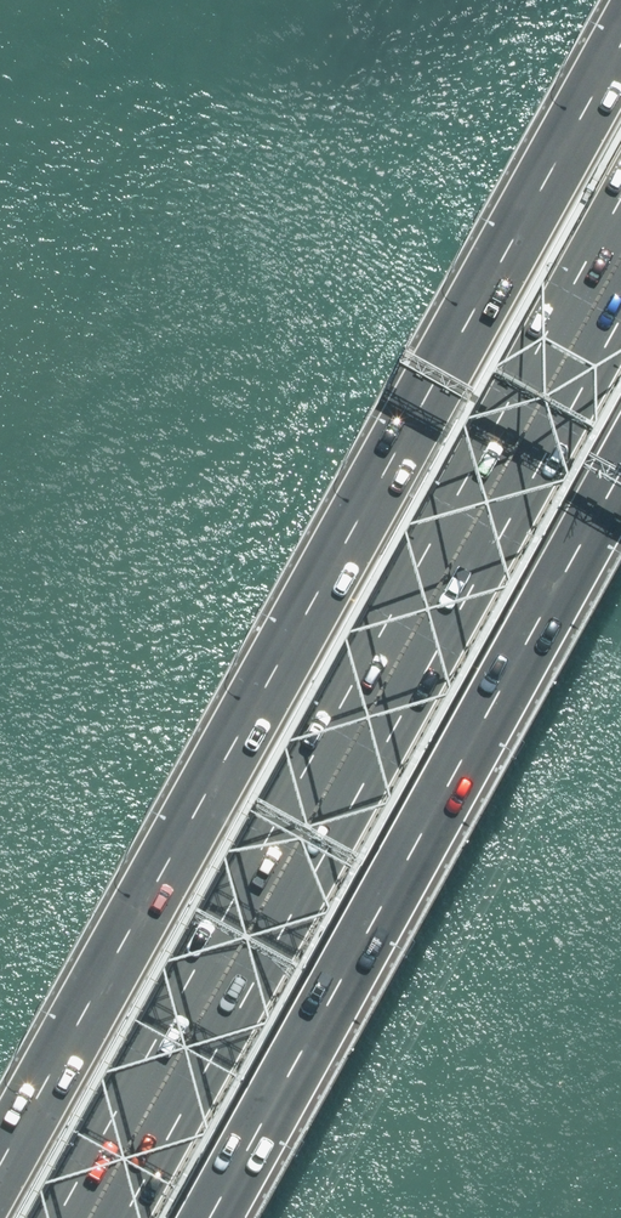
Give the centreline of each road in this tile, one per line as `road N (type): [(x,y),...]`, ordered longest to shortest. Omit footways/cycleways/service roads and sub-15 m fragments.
road 1 (motorway): [(0,1168),(620,46)]
road 2 (motorway): [(90,1217),(620,258)]
road 3 (motorway): [(620,468),(205,1217)]

